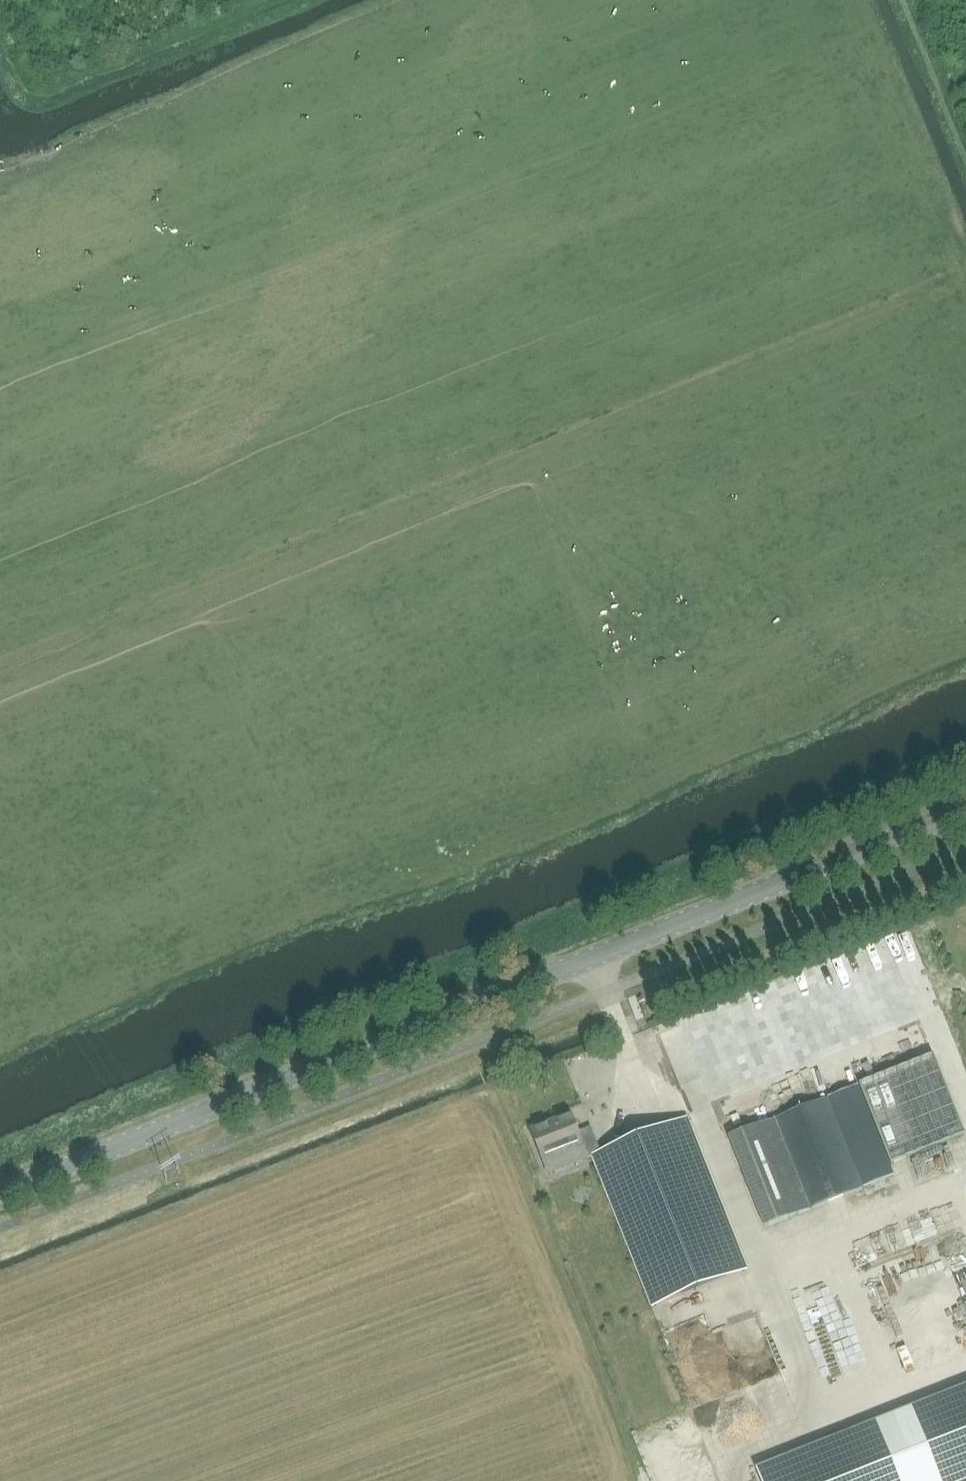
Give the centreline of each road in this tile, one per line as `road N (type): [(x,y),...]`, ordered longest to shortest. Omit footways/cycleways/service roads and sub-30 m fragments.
road 1 (tertiary): [(0,1188),(965,806)]

